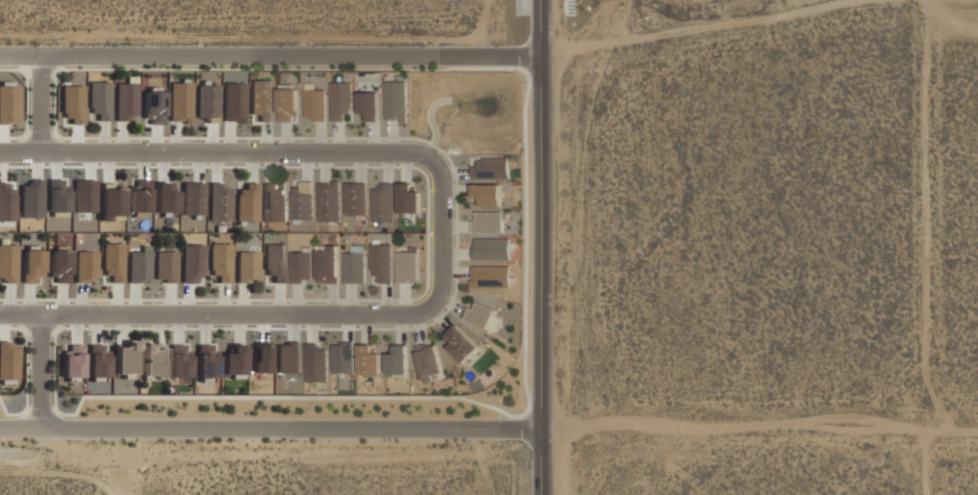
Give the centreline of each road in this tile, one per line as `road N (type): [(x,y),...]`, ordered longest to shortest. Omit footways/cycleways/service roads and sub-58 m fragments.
road 1 (residential): [(0,152),(404,152),(429,161),(440,190),(437,298),(417,313),(0,314)]
road 2 (residential): [(544,432),(0,431)]
road 3 (residential): [(543,57),(0,59)]
road 4 (tertiary): [(543,0),(544,494)]
road 5 (track): [(977,433),(544,432)]

